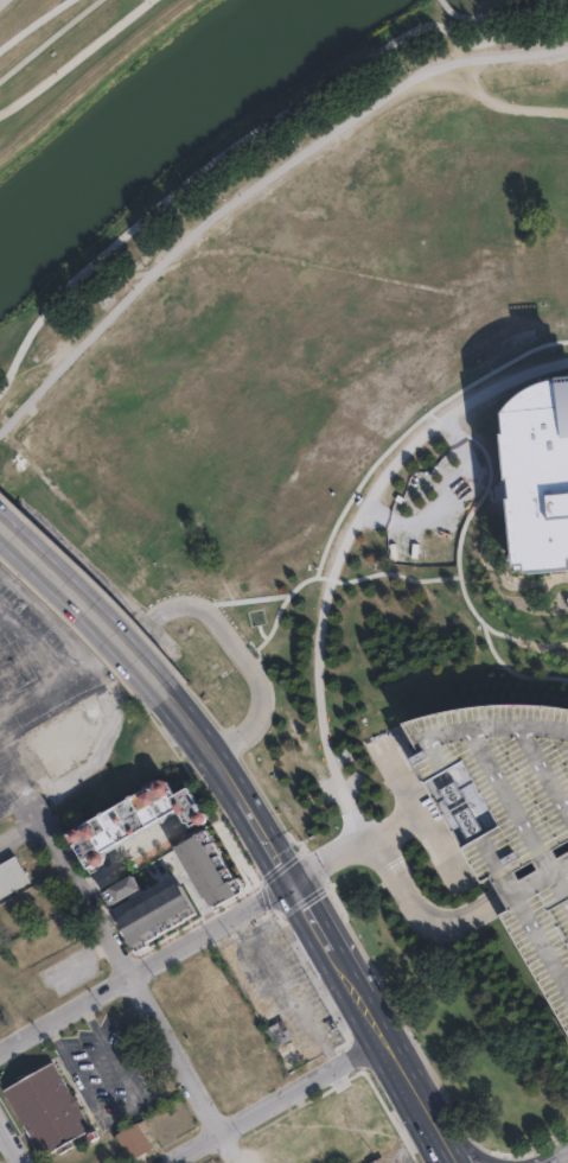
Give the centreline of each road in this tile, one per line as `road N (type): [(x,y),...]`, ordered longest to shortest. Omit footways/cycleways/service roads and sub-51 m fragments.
road 1 (residential): [(239,1162),(42,819)]
road 2 (residential): [(291,882),(0,1052)]
road 3 (residential): [(379,1042),(162,1162)]
road 4 (primary): [(167,695),(101,619),(0,526)]
road 5 (primary): [(428,1131),(339,967)]
road 6 (primary): [(251,818),(167,695)]

